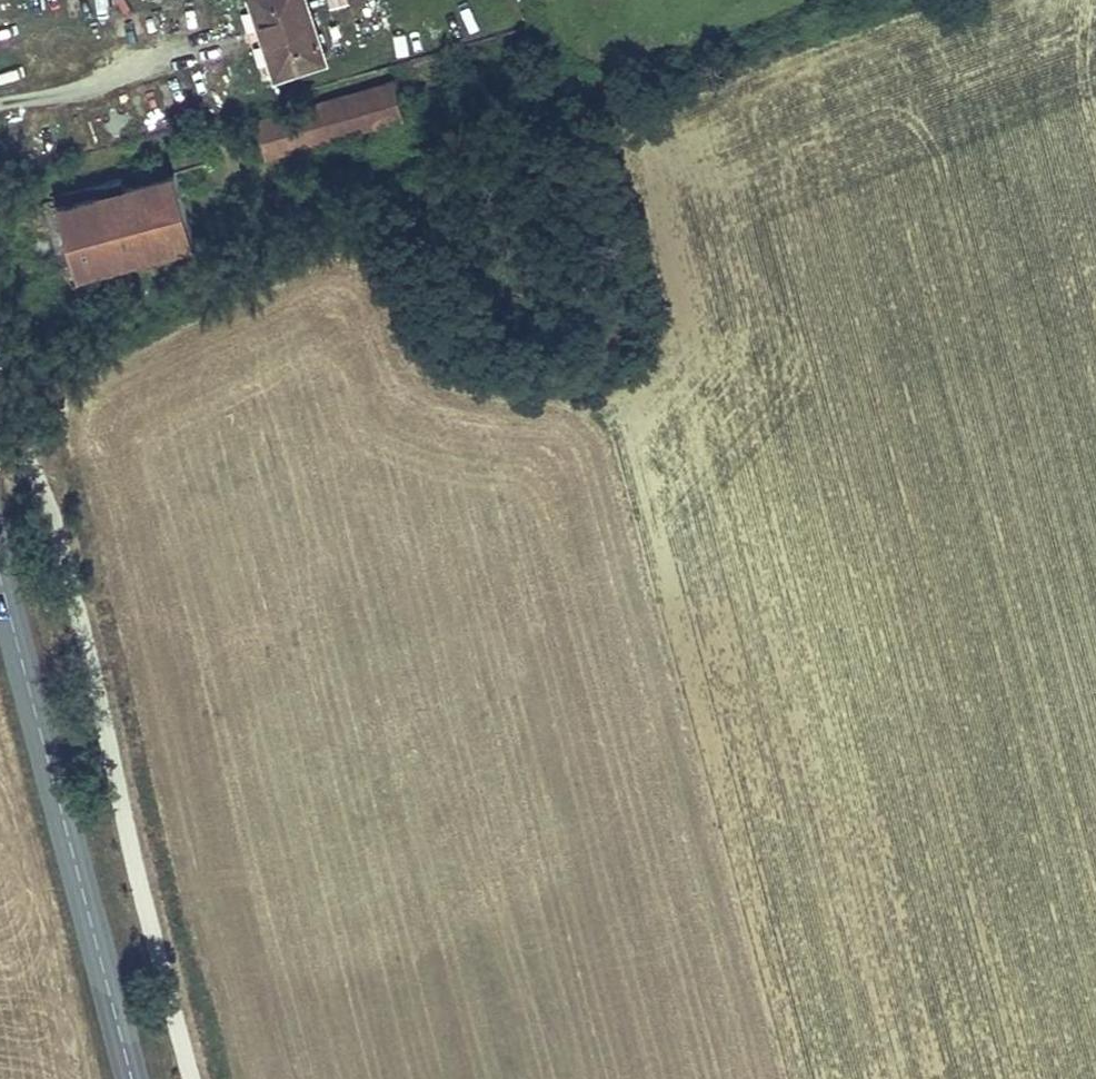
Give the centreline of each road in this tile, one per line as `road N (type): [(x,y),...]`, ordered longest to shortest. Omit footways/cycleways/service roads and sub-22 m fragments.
road 1 (secondary): [(0,568),(133,1078)]

